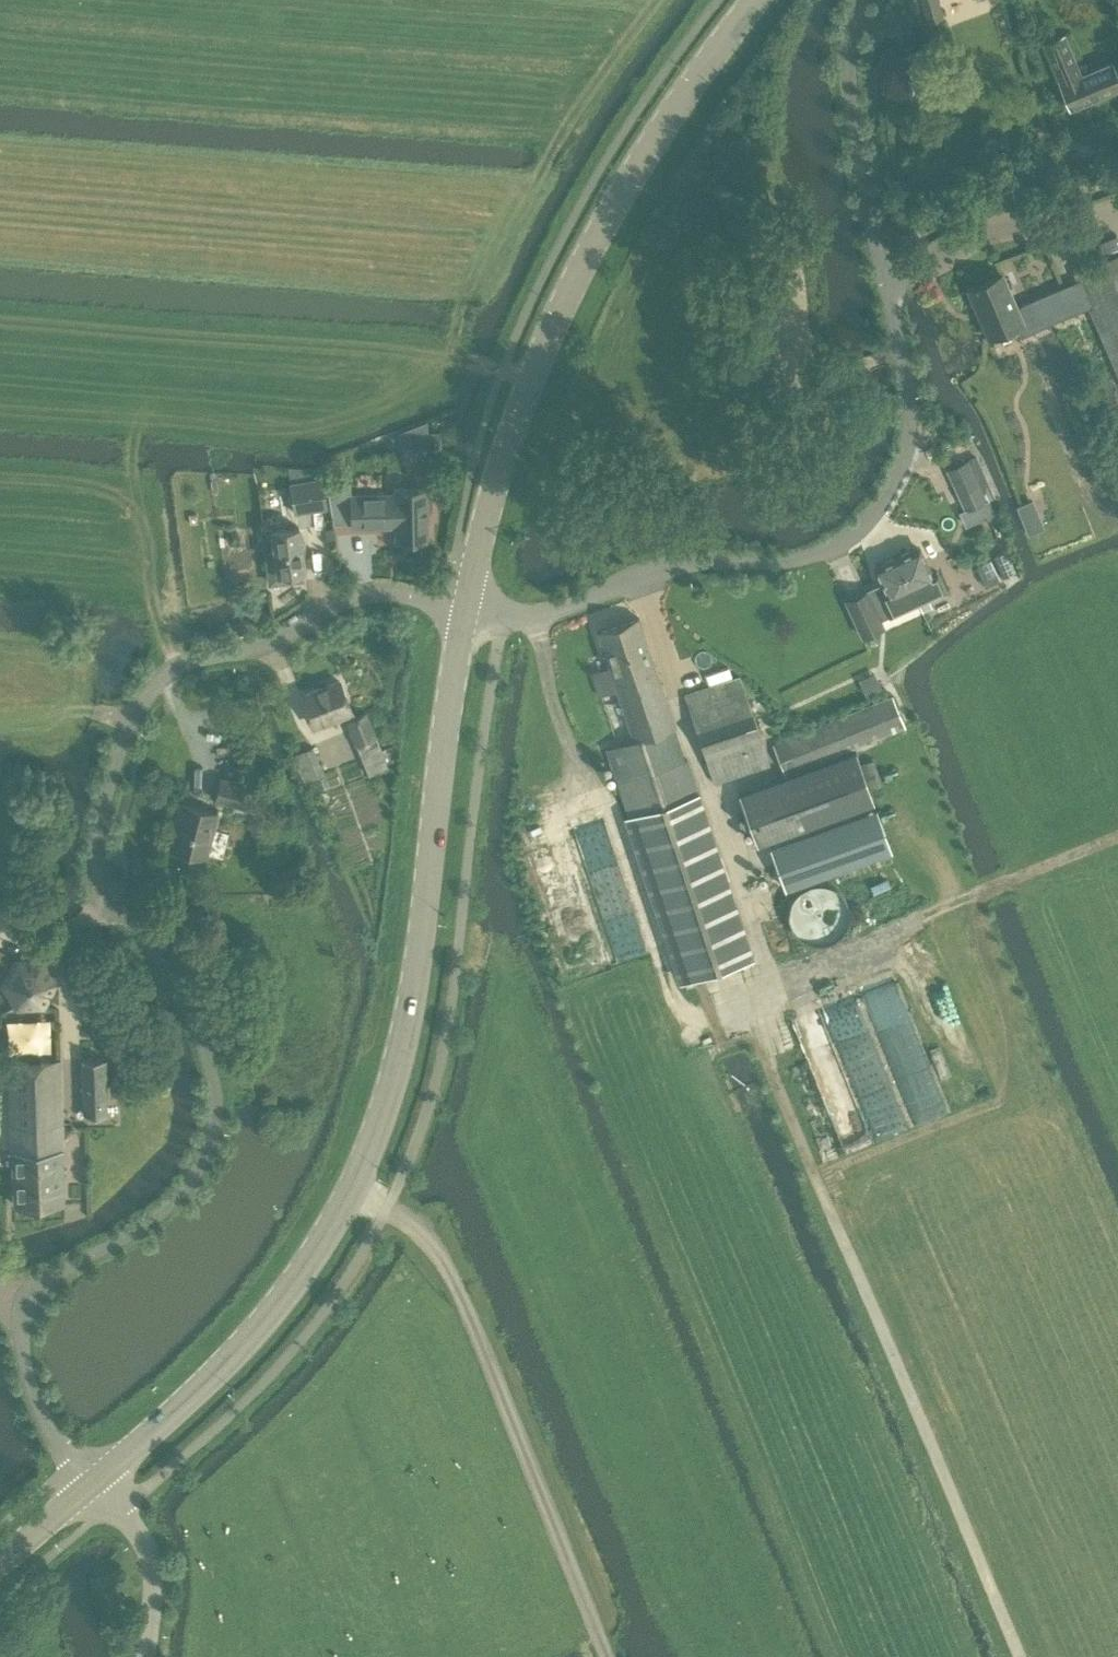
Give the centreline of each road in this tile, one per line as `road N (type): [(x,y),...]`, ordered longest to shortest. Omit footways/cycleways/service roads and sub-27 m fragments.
road 1 (unclassified): [(95,1481),(53,1432),(31,1389),(22,1317),(41,1284),(130,1235),(191,1182),(210,1146),(215,1102),(188,1009),(97,881),(104,801),(131,721),(184,663),(258,648),(360,594),(394,592),(466,609)]
road 2 (tertiary): [(95,1481),(253,1334),(309,1261),(364,1157),(410,1012),(466,609)]
road 3 (unclassified): [(466,609),(533,617),(688,564),(788,562),(844,542),(880,505),(904,458),(911,393),(857,157),(850,51),(860,0)]
road 4 (track): [(1019,1656),(749,1013)]
road 5 (track): [(744,1551),(504,957),(456,950)]
road 6 (tertiary): [(466,609),(519,412),(562,306),(660,134),(757,0)]
road 7 (track): [(607,1656),(427,1235),(348,1192)]
road 8 (unclassified): [(147,1656),(155,1569),(149,1548),(95,1481)]
road 9 (track): [(0,728),(81,710),(131,721)]
road 10 (tertiary): [(0,1563),(95,1481)]

